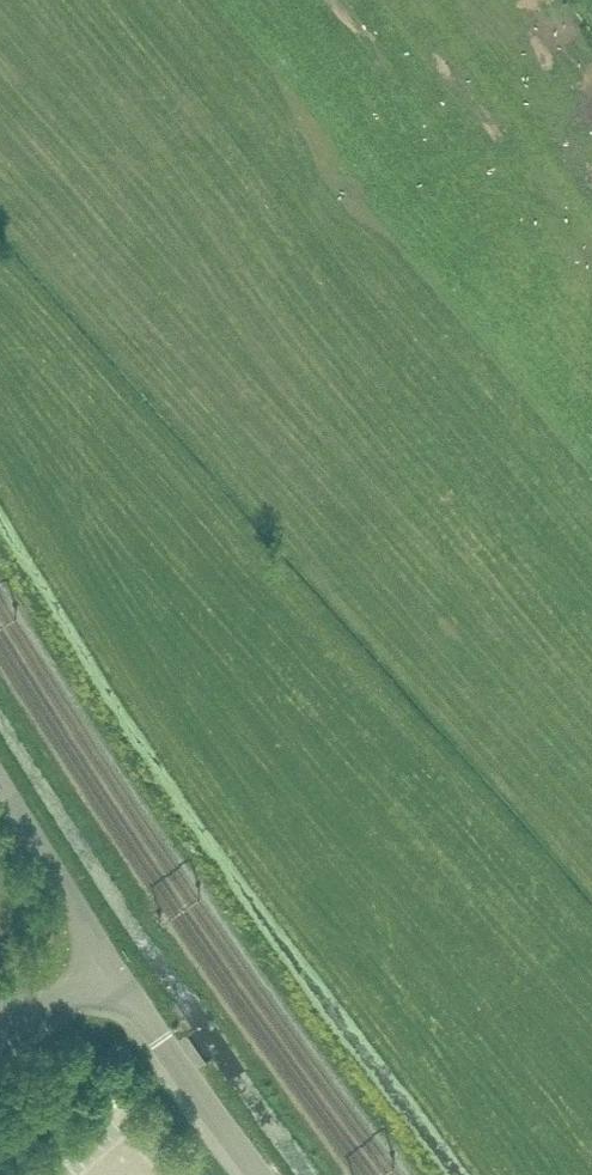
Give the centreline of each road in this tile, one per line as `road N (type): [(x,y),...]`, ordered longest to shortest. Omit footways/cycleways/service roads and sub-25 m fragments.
road 1 (unclassified): [(262,1174),(108,964)]
road 2 (unclassified): [(108,964),(0,780)]
road 3 (unclassified): [(0,1035),(108,964)]

